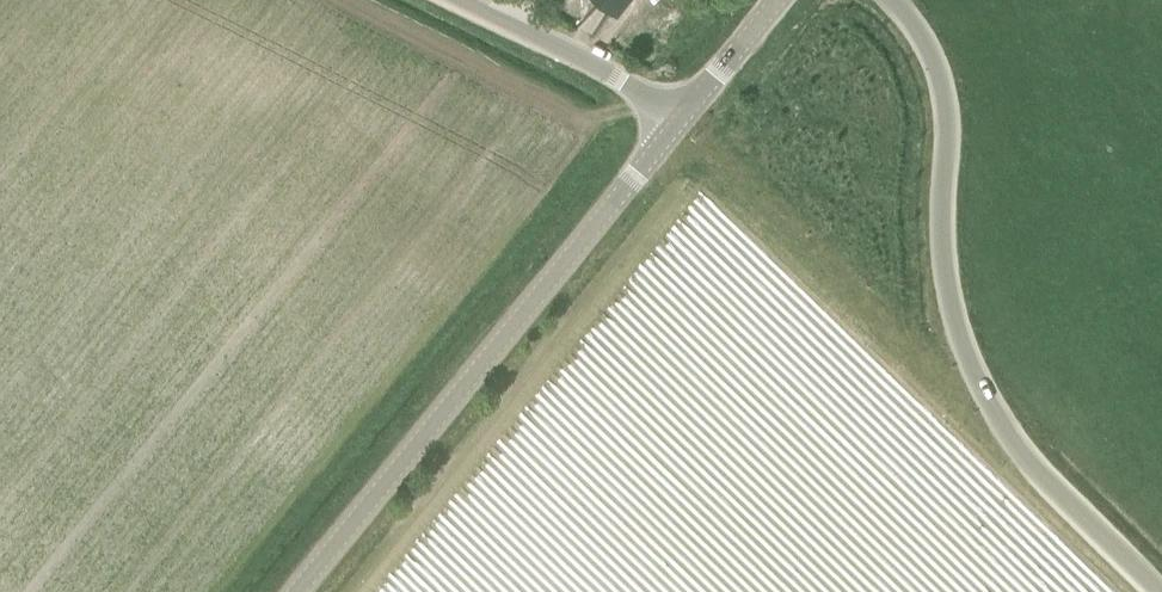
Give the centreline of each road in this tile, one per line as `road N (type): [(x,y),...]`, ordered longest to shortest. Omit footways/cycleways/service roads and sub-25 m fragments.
road 1 (tertiary): [(1160,591),(1027,459),(986,398),(955,320),(946,271),(944,86),(915,26),(892,0)]
road 2 (track): [(215,591),(592,126),(641,98)]
road 3 (tertiary): [(294,591),(677,124)]
road 4 (unclassified): [(677,124),(616,77),(458,0)]
road 5 (tertiary): [(677,124),(777,0)]

